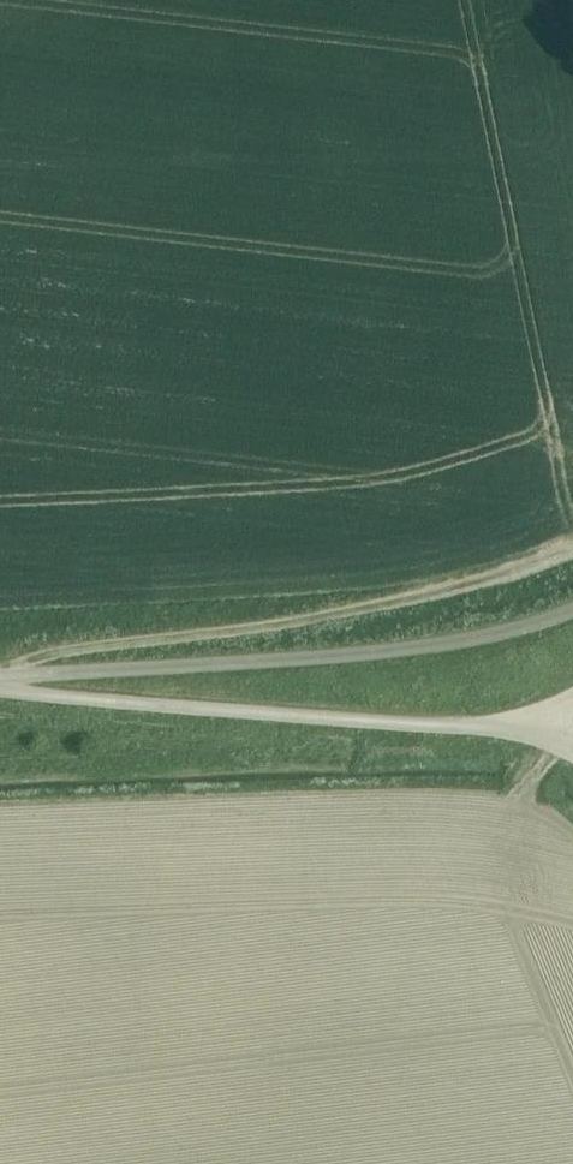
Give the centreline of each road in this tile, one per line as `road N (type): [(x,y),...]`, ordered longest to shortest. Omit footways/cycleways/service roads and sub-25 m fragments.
road 1 (track): [(0,678),(23,661),(409,598),(572,544)]
road 2 (unclassified): [(572,612),(424,646),(0,684)]
road 3 (unclassified): [(0,687),(426,729),(483,725)]

